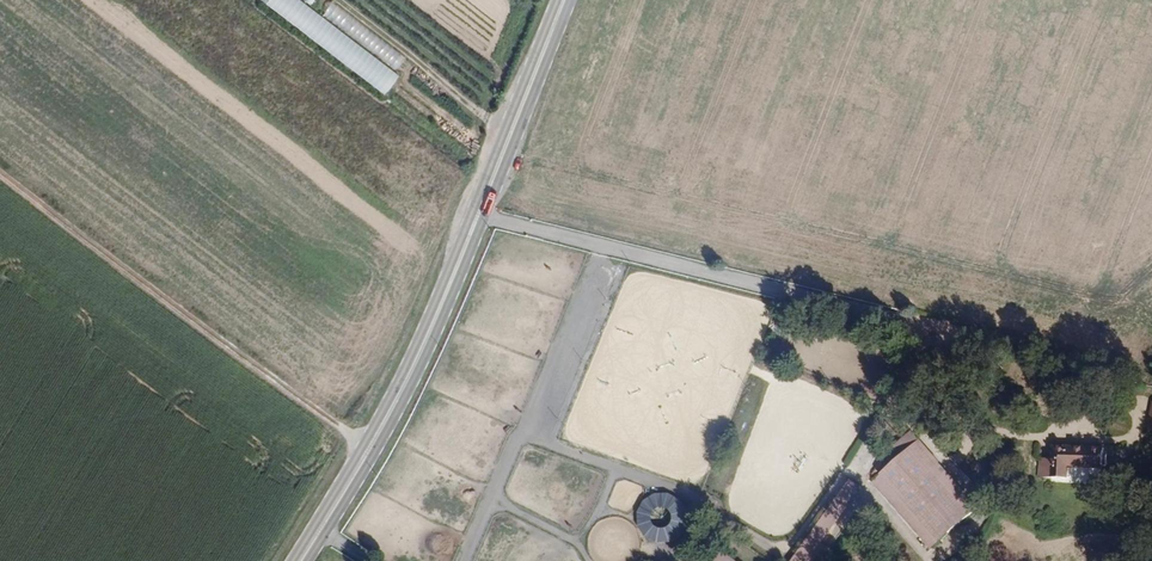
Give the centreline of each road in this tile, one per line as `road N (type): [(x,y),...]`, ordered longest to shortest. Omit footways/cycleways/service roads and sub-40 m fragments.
road 1 (primary): [(307,560),(446,311),(568,0)]
road 2 (track): [(373,452),(0,172)]

